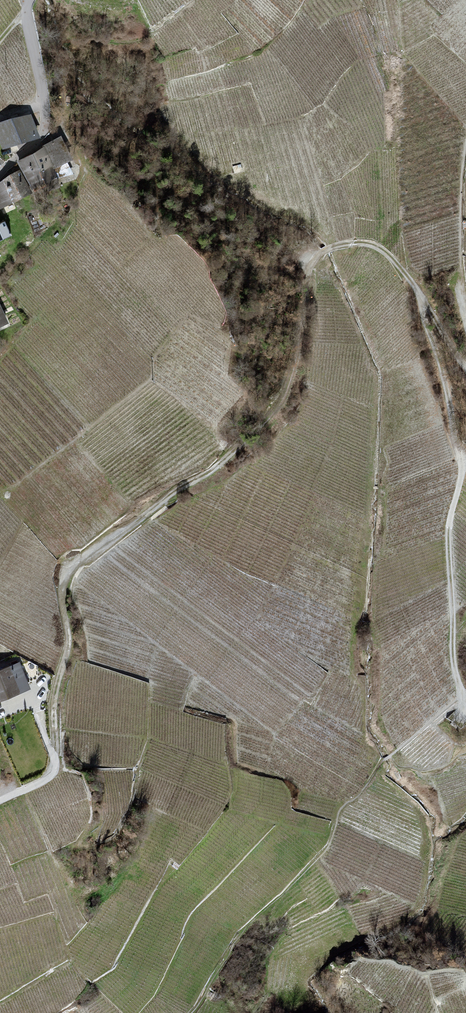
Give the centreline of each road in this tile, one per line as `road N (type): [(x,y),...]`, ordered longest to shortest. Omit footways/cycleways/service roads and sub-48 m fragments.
road 1 (track): [(57,771),(51,728),(69,654),(63,589),(76,565),(221,468),(275,415),(315,265),(327,250),(382,250),(442,353),(462,480),(448,528),(449,660),(465,713)]
road 2 (unclassified): [(0,173),(42,137),(46,122),(32,0)]

